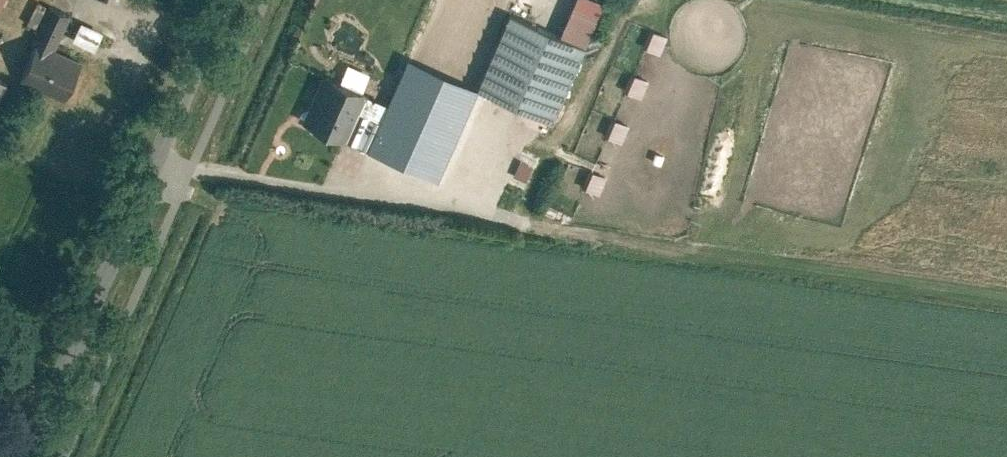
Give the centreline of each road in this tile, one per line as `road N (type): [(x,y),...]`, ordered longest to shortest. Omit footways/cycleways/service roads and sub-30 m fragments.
road 1 (tertiary): [(223,0),(25,456)]

